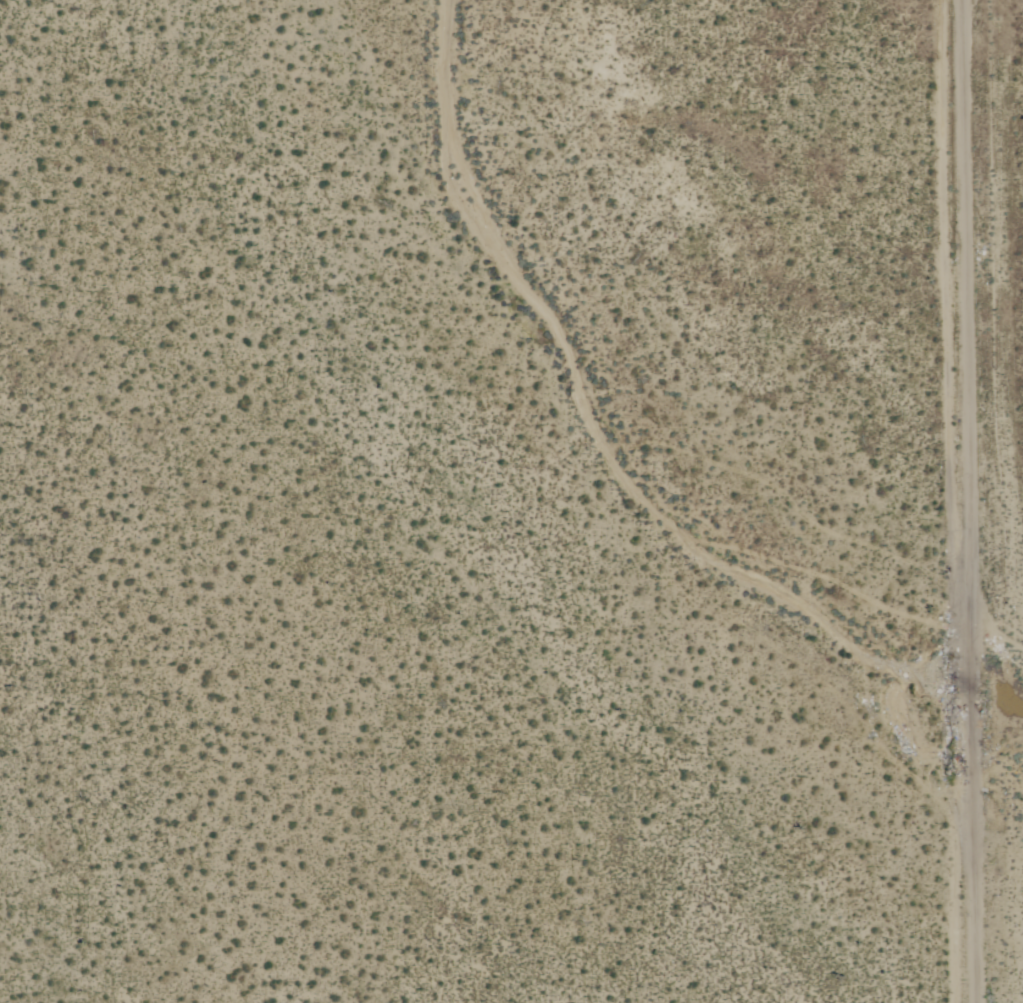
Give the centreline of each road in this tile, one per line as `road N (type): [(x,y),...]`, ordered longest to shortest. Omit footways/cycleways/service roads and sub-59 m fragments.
road 1 (track): [(976,1002),(968,0)]

